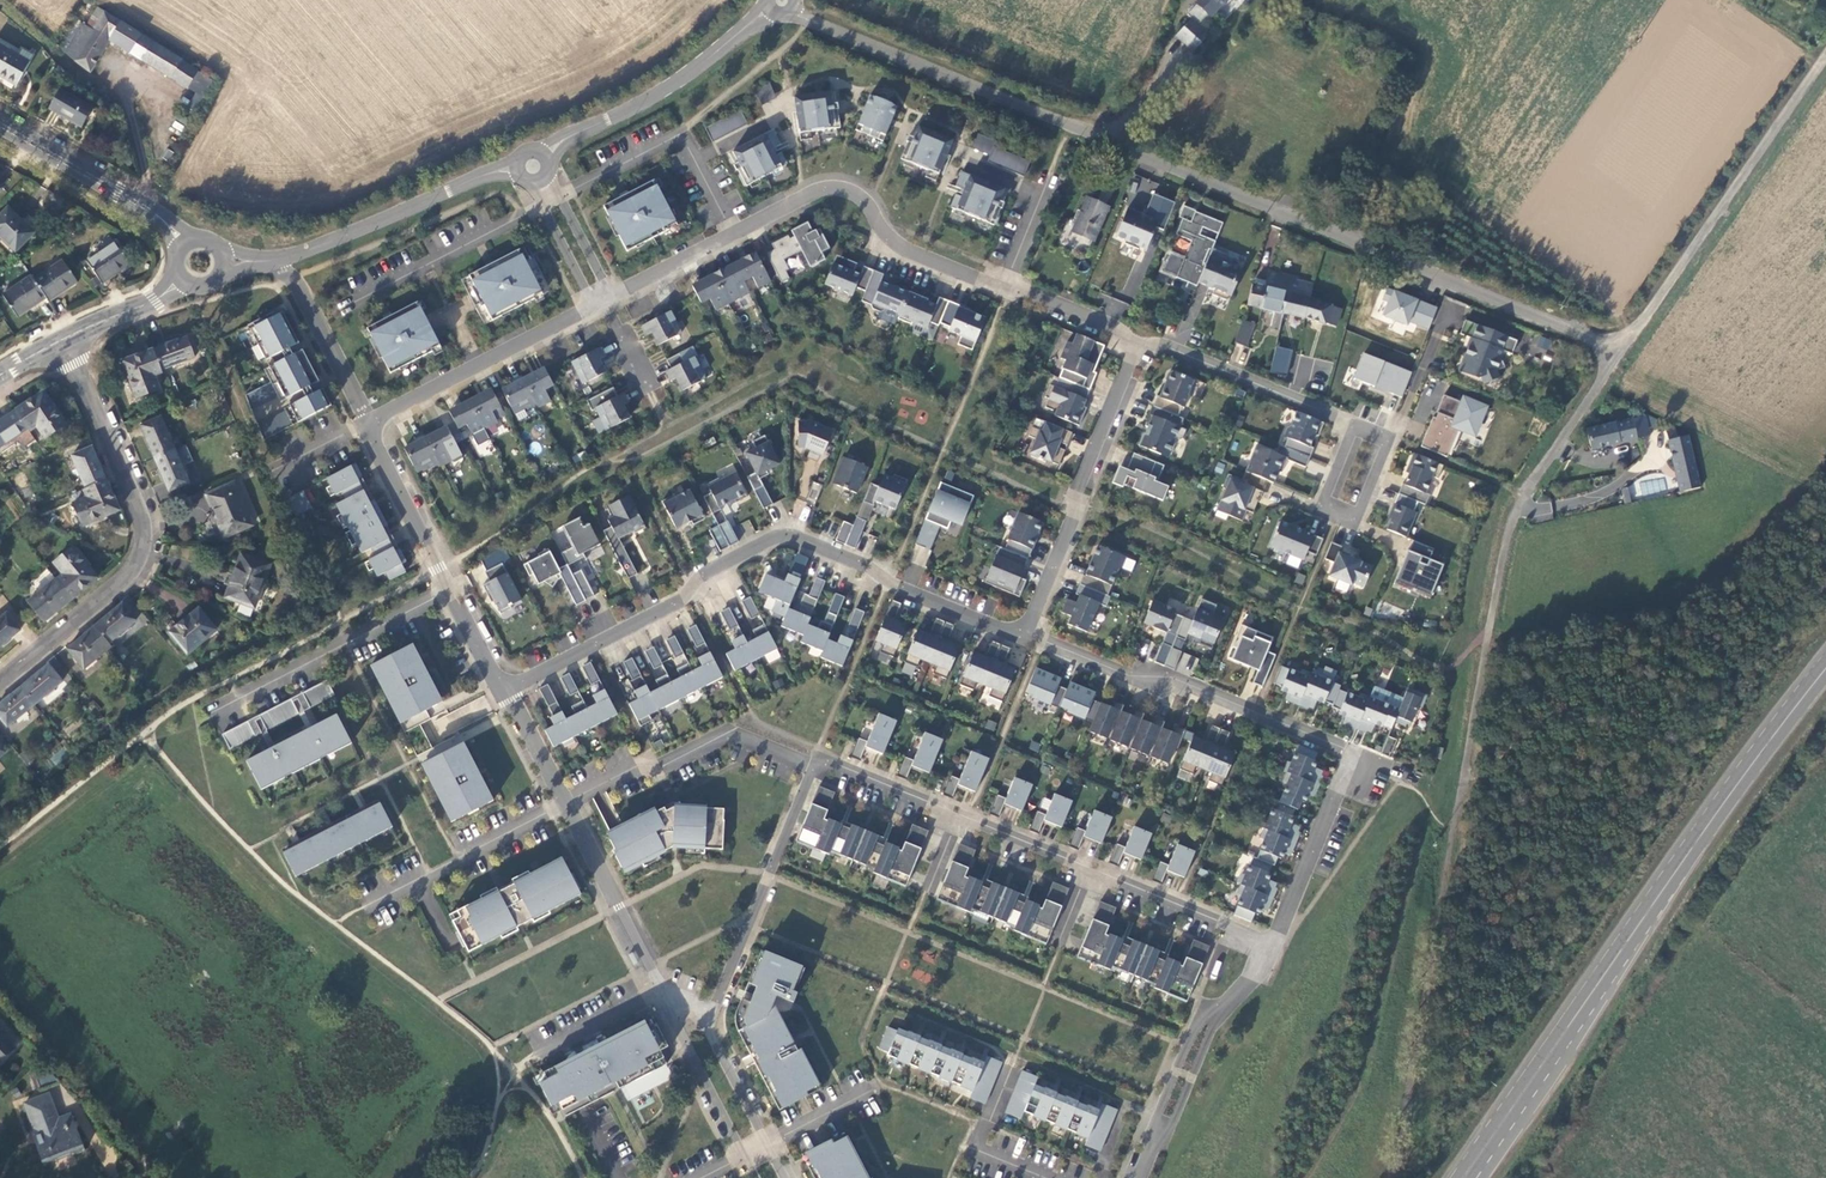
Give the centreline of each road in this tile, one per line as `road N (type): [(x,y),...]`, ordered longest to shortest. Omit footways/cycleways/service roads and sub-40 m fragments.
road 1 (residential): [(812,22),(1617,349)]
road 2 (primary): [(1825,676),(1468,1177)]
road 3 (residential): [(600,302),(838,187),(859,196),(884,236),(907,249),(1076,310),(1136,344)]
road 4 (residential): [(1029,627),(1011,633),(792,535),(704,572),(679,600),(505,692)]
road 5 (unclassified): [(1617,349),(1513,525),(1456,833)]
road 6 (residential): [(1275,943),(825,762),(811,765)]
road 7 (residential): [(0,682),(131,573),(144,553),(142,521),(61,341)]
road 8 (unclassified): [(1617,349),(1825,51)]
road 9 (residential): [(1352,753),(1172,680),(1128,675),(1043,641),(1029,627)]
road 10 (tertiary): [(368,421),(505,692)]
road 11 (residential): [(1136,344),(1029,627)]
road 12 (residential): [(708,1022),(811,765)]
road 13 (residential): [(1275,943),(1202,1029),(1138,1177)]
road 14 (residential): [(811,765),(727,733),(564,805)]
road 15 (tertiary): [(273,262),(518,165)]
road 16 (tertiary): [(368,421),(600,302)]
road 17 (tertiary): [(546,156),(674,83),(748,25)]
road 18 (tertiary): [(646,969),(754,1177)]
road 19 (residential): [(1136,344),(1172,346),(1353,424)]
road 20 (tertiary): [(0,121),(155,211),(184,247)]
road 21 (residential): [(1353,424),(1319,504),(1356,520),(1391,440)]
road 22 (residential): [(1352,753),(1275,943)]
road 23 (tertiary): [(564,805),(646,969)]
road 24 (tertiary): [(782,1177),(708,1022)]
road 25 (tertiary): [(61,341),(185,281)]
road 26 (tertiary): [(542,180),(600,302)]
road 27 (tertiary): [(505,692),(564,805)]

